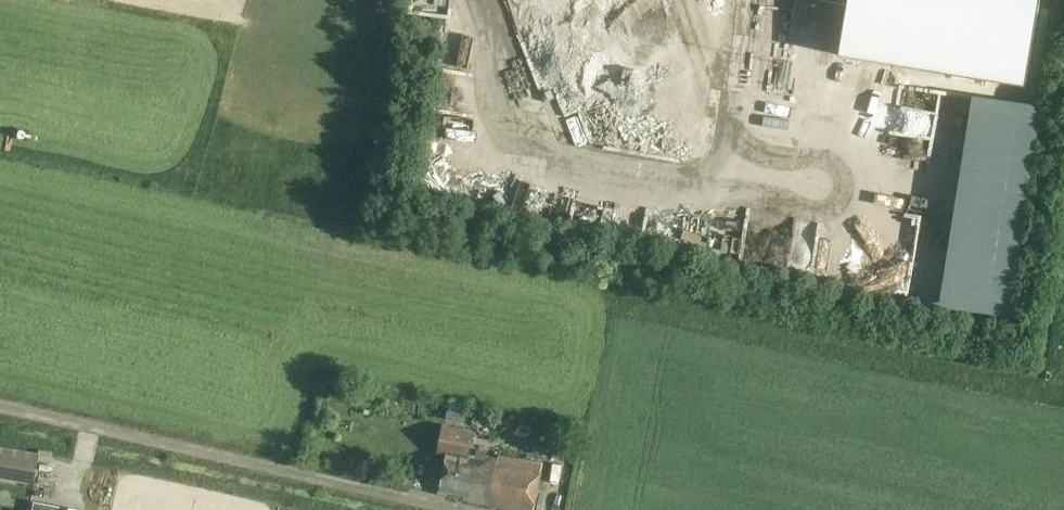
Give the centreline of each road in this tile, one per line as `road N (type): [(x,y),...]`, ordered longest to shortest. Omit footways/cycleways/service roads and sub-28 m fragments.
road 1 (track): [(0,406),(467,509)]

